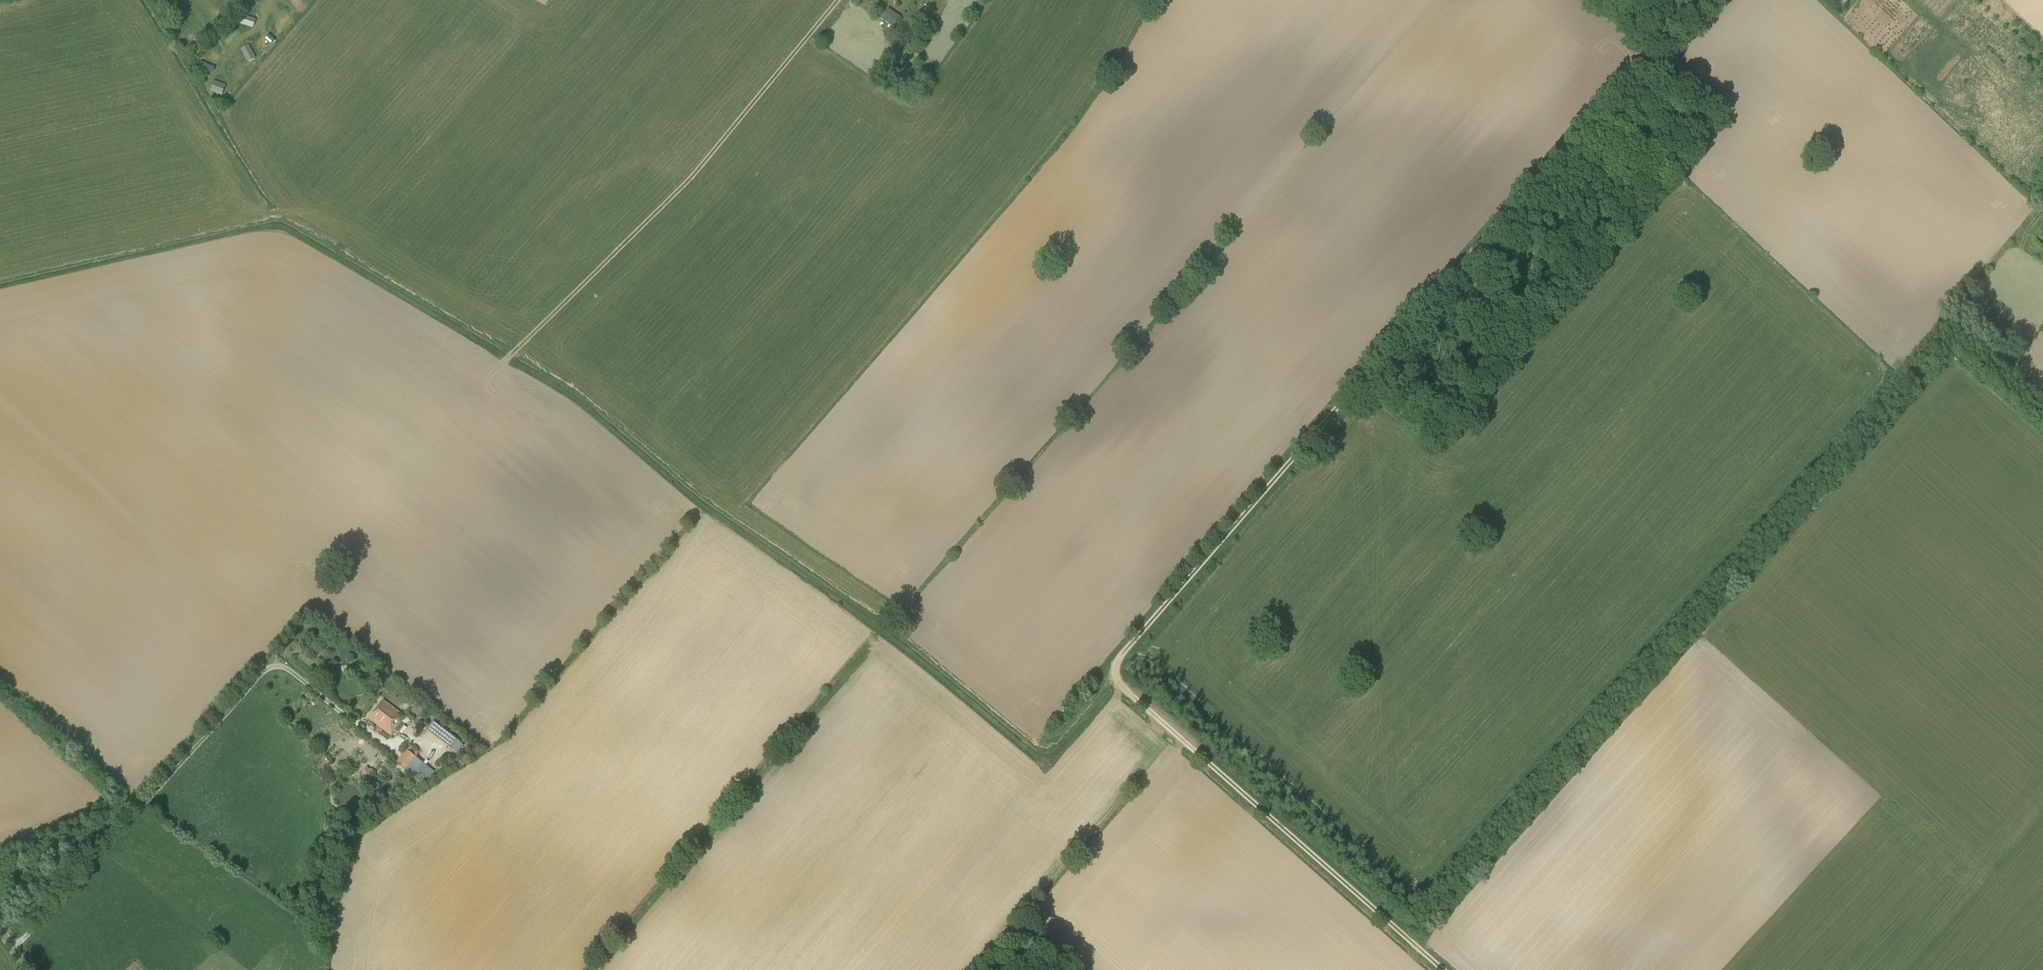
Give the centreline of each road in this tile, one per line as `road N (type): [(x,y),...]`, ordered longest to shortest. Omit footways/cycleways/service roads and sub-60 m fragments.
road 1 (track): [(12,948),(268,666),(282,664),(351,716)]
road 2 (track): [(366,969),(389,834)]

